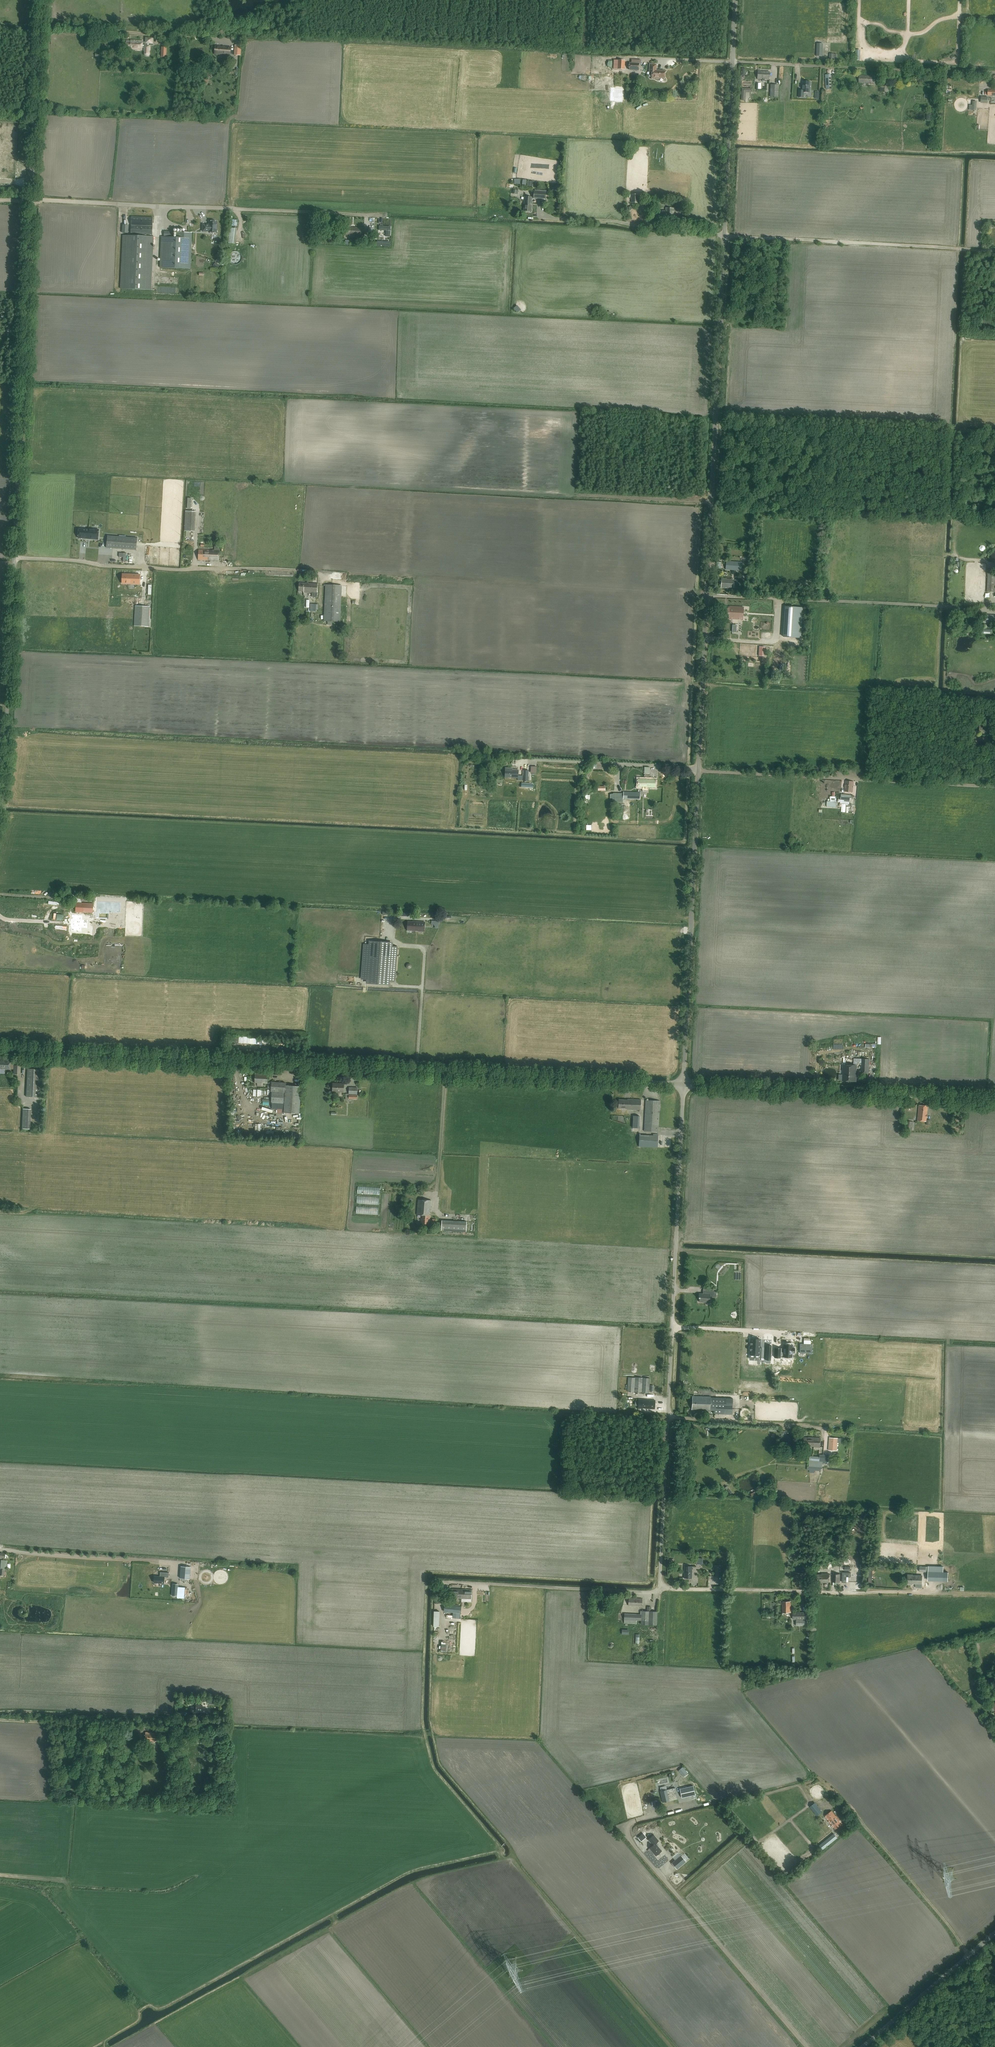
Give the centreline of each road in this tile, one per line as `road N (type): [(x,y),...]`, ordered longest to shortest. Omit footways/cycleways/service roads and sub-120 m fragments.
road 1 (unclassified): [(684,1085),(733,62)]
road 2 (unclassified): [(684,1085),(0,1051)]
road 3 (unclassified): [(0,804),(31,200)]
road 4 (unclassified): [(659,1590),(684,1085)]
road 5 (track): [(994,515),(577,495)]
road 6 (track): [(715,415),(761,446),(797,453),(820,476),(833,474),(864,441),(884,444),(891,468),(934,444),(944,456),(933,505),(941,513)]
road 7 (unclassified): [(994,1099),(684,1085)]
road 8 (track): [(15,558),(316,573)]
road 9 (track): [(698,770),(994,785)]
road 10 (track): [(806,2046),(631,1843),(627,1832),(636,1820)]
road 11 (track): [(994,611),(705,594)]
road 12 (track): [(994,250),(724,235)]
road 13 (unclassified): [(659,1590),(927,1593)]
road 14 (unclassified): [(733,62),(994,72)]
road 15 (track): [(670,2046),(508,1862)]
road 16 (unclassified): [(31,200),(40,0)]
road 17 (unclassified): [(31,200),(229,209)]
road 18 (unclassified): [(861,2046),(994,1932)]
road 19 (track): [(212,38),(39,26)]
road 20 (track): [(529,760),(698,768)]
road 21 (track): [(229,209),(364,215)]

